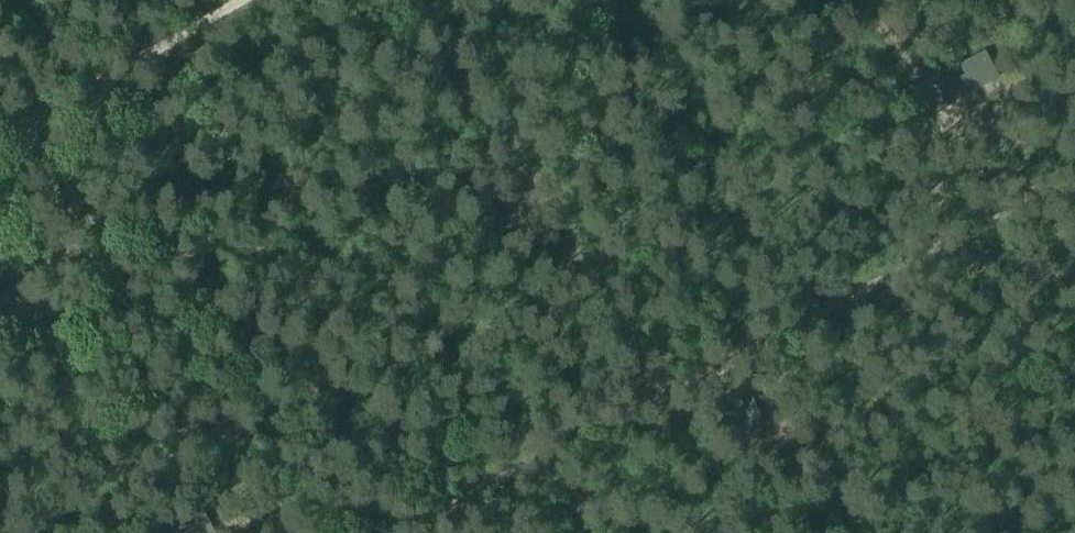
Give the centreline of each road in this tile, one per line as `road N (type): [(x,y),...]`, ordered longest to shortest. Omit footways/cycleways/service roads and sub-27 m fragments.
road 1 (track): [(385,532),(1074,159)]
road 2 (track): [(404,0),(751,532)]
road 3 (track): [(16,124),(280,532)]
road 4 (track): [(241,0),(0,133)]
road 5 (track): [(847,0),(984,209)]

